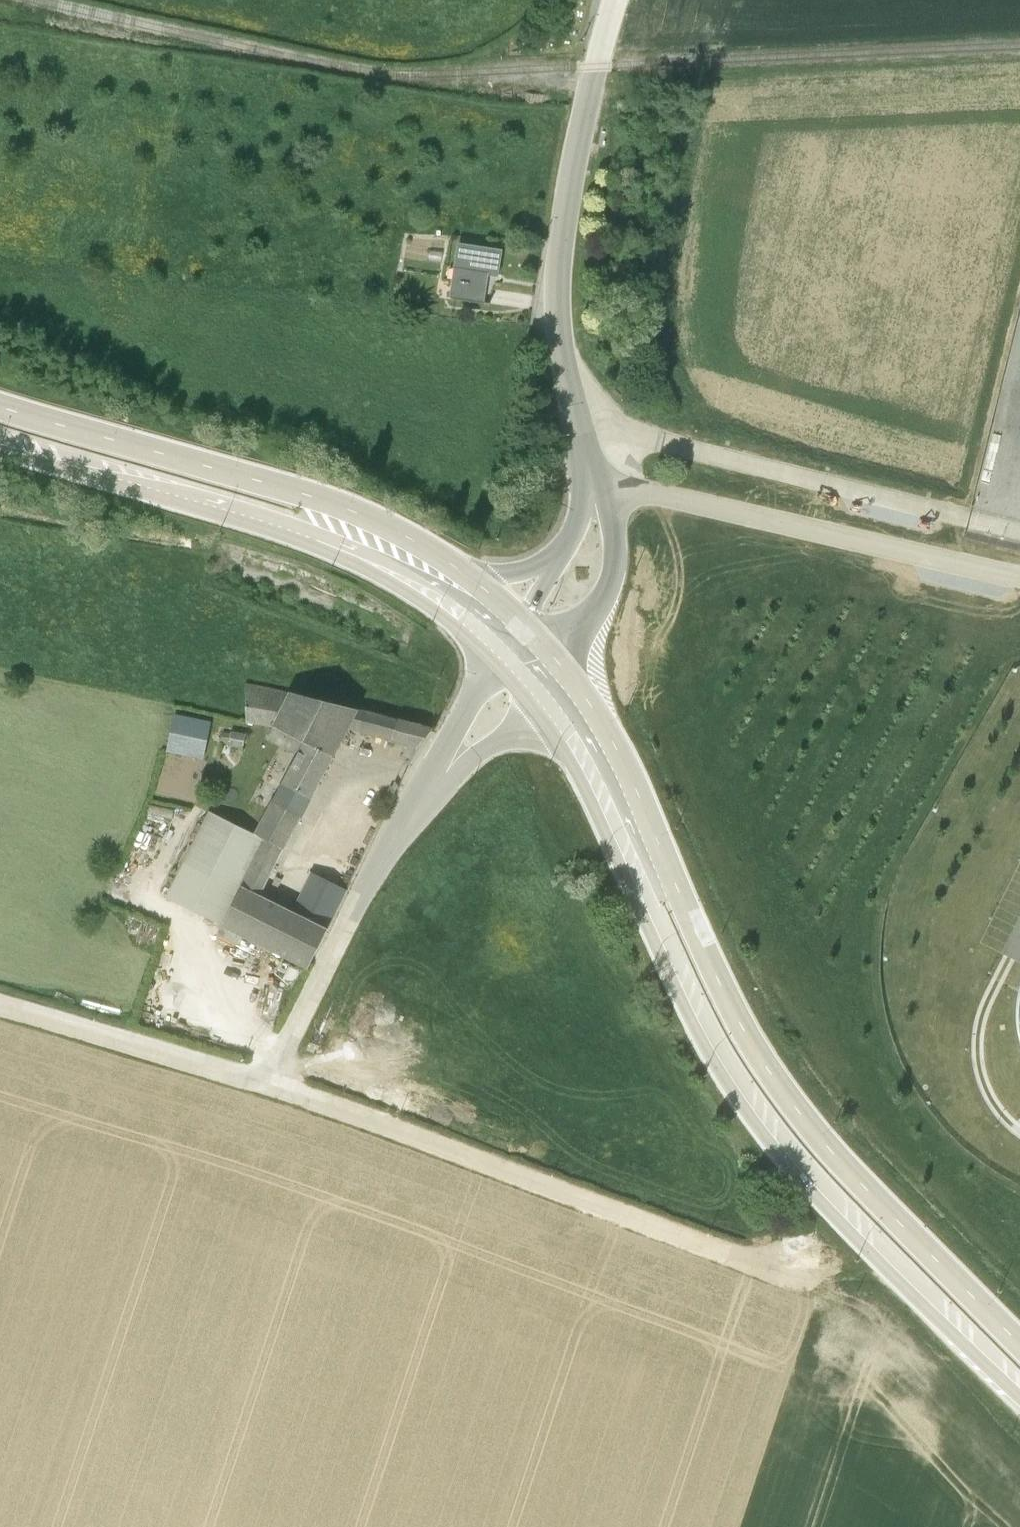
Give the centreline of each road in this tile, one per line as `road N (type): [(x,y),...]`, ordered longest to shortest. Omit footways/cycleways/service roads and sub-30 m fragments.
road 1 (secondary): [(539,712),(609,841),(691,1025),(729,1085),(828,1211),(1019,1398)]
road 2 (secondary): [(1019,1346),(834,1153),(763,1059),(715,974),(613,746),(556,658)]
road 3 (secondary): [(0,451),(333,554),(430,605),(498,666)]
road 4 (unclassified): [(282,1085),(797,1271)]
road 5 (secondary): [(472,575),(401,532),(323,499),(0,406)]
road 6 (unclassified): [(614,0),(574,150),(556,274),(561,358),(600,484)]
road 7 (unclassified): [(600,484),(620,482),(1019,576)]
road 8 (tertiary): [(282,1085),(348,918),(428,789)]
road 9 (tertiary): [(0,1004),(282,1085)]
road 10 (unclassified): [(556,658),(615,576),(617,535),(600,484)]
road 11 (tertiary): [(498,666),(428,789)]
road 12 (tertiary): [(428,789),(539,712)]

